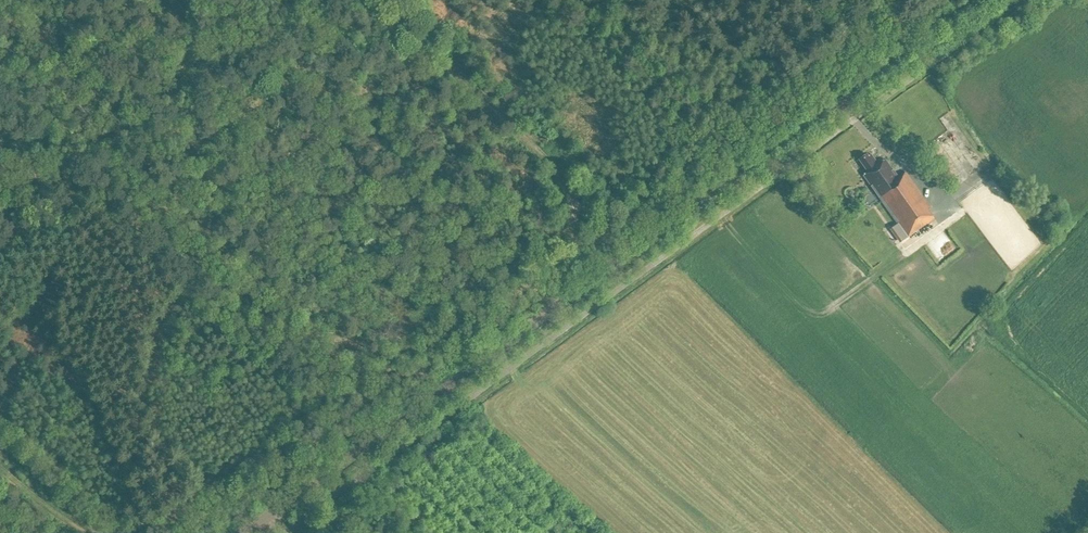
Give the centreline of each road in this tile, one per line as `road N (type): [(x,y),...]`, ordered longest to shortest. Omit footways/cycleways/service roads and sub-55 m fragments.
road 1 (tertiary): [(268,516),(977,0)]

